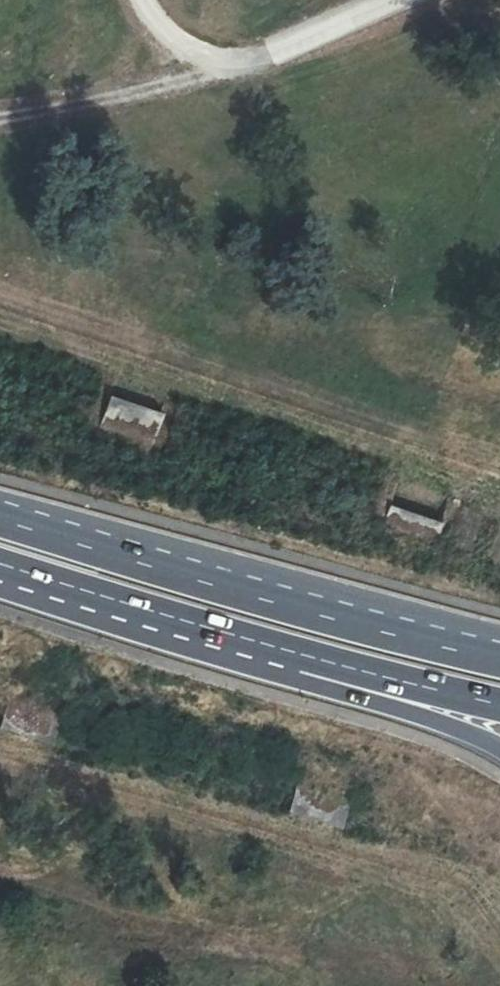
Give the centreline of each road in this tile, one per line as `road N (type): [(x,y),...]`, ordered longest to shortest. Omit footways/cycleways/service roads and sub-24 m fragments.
road 1 (trunk): [(0,575),(499,749)]
road 2 (trunk): [(499,662),(0,519)]
road 3 (motorway): [(0,565),(499,706)]
road 4 (track): [(141,0),(178,51),(218,69),(380,0)]
road 5 (track): [(218,69),(66,109),(0,117)]

